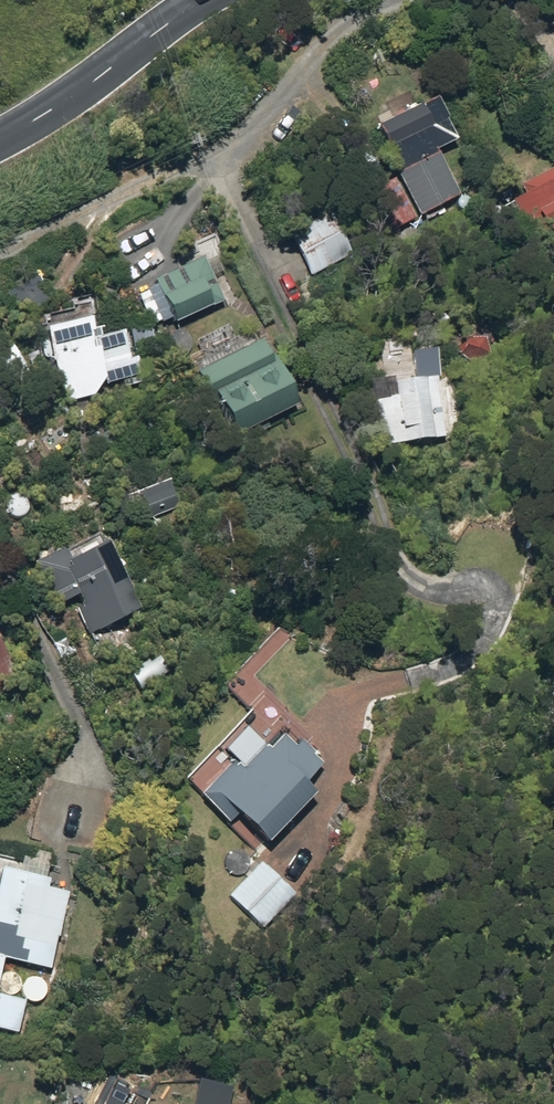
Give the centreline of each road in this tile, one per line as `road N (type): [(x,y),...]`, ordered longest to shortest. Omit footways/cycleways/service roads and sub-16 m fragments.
road 1 (secondary): [(207,0),(0,137)]

